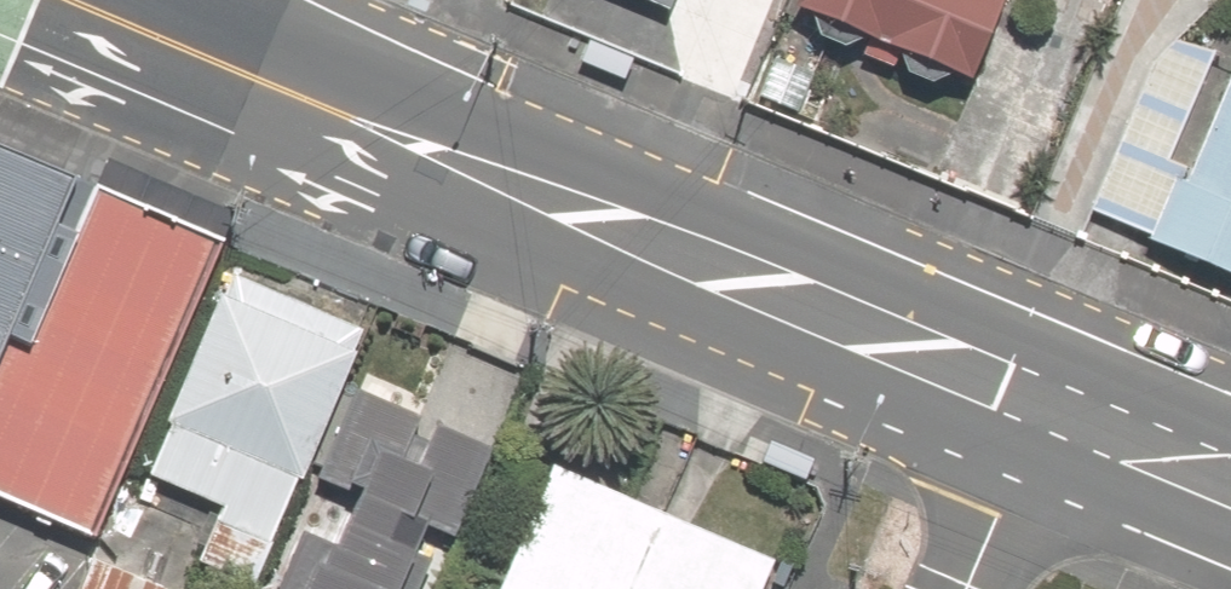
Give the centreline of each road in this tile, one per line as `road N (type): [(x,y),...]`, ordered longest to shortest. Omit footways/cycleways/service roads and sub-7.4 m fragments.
road 1 (residential): [(73,0),(1043,400)]
road 2 (residential): [(1043,400),(966,588)]
road 3 (residential): [(1043,400),(1230,479)]

